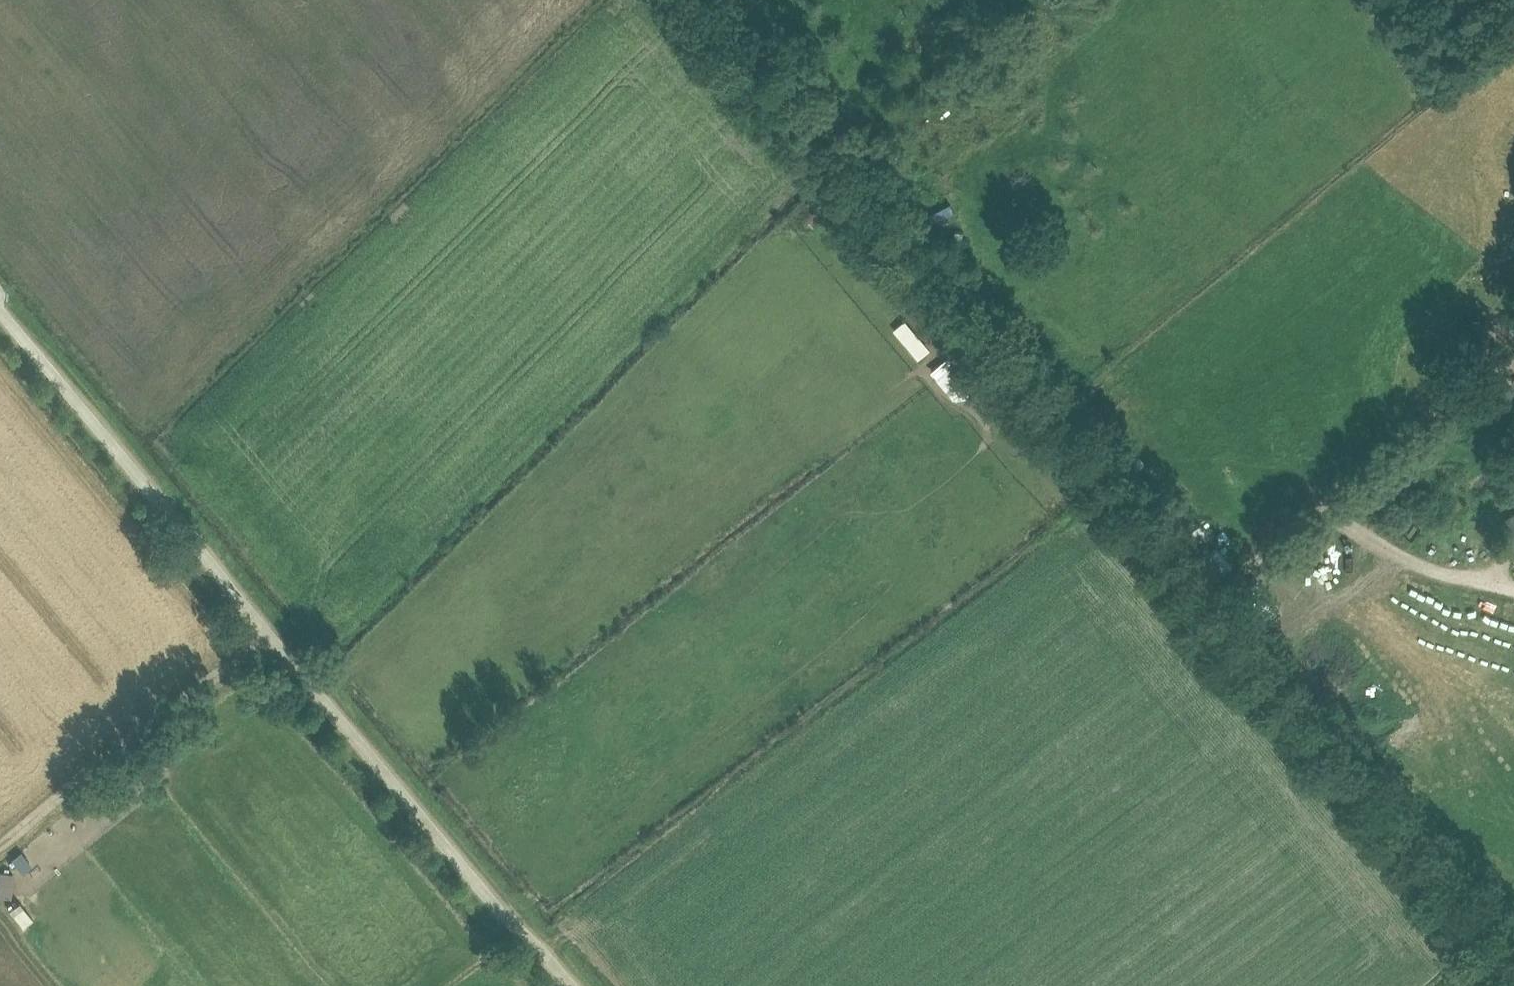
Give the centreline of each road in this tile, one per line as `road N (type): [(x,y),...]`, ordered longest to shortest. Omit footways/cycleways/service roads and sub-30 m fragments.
road 1 (unclassified): [(565,985),(0,315)]
road 2 (track): [(275,642),(0,857)]

